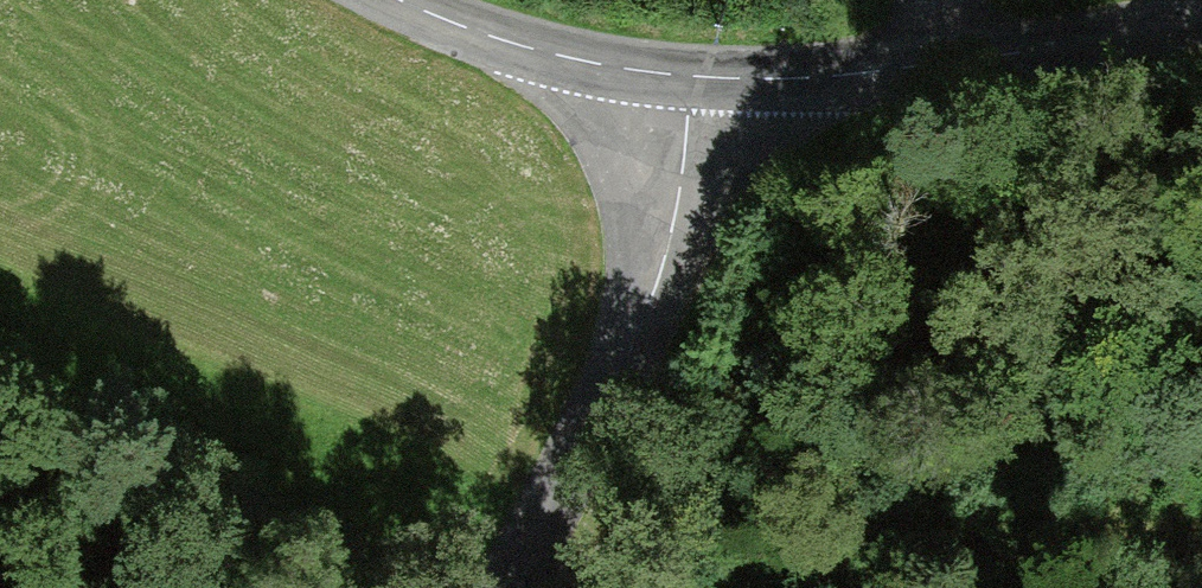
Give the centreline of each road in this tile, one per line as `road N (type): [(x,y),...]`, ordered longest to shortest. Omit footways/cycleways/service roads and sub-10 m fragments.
road 1 (tertiary): [(499,587),(642,311),(676,194),(692,80)]
road 2 (tertiary): [(692,80),(885,71),(1201,21)]
road 3 (tertiary): [(388,0),(535,60),(692,80)]

